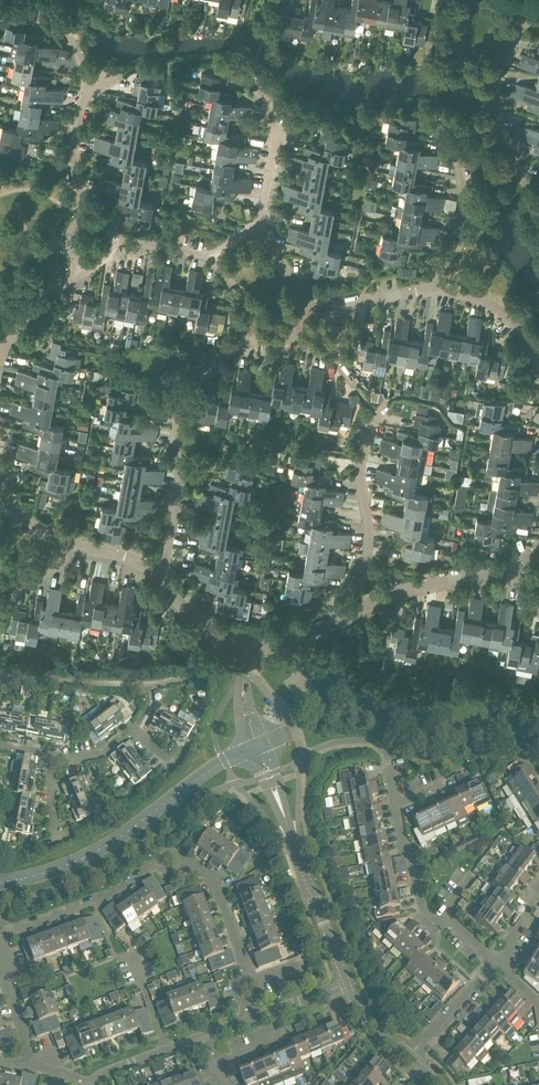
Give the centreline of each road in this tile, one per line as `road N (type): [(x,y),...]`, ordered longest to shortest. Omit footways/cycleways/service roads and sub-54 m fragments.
road 1 (residential): [(31,1057),(2,961),(8,935),(95,899),(176,852),(215,881),(227,907),(250,966),(236,982),(249,1019)]
road 2 (tertiary): [(0,886),(57,872),(108,848),(255,745)]
road 3 (tertiary): [(346,984),(255,745)]
road 4 (residential): [(496,963),(420,913),(390,769)]
road 5 (residential): [(530,9),(495,89),(503,141),(538,213)]
road 6 (residential): [(362,611),(364,457),(377,416)]
road 7 (residential): [(159,578),(131,558),(60,541),(28,518),(0,478)]
road 8 (residential): [(538,551),(510,573),(428,587),(362,611)]
road 9 (residential): [(159,578),(180,450),(166,394)]
road 10 (residential): [(430,290),(470,215),(464,173),(444,131)]
road 11 (residential): [(261,228),(278,128),(249,75)]
road 12 (residential): [(117,242),(209,256),(261,228)]
road 13 (residential): [(430,290),(481,301),(517,323),(538,364)]
road 14 (residential): [(84,220),(74,171),(88,86)]
road 15 (residential): [(0,357),(20,321),(87,264)]
road 16 (residential): [(408,1057),(496,963)]

